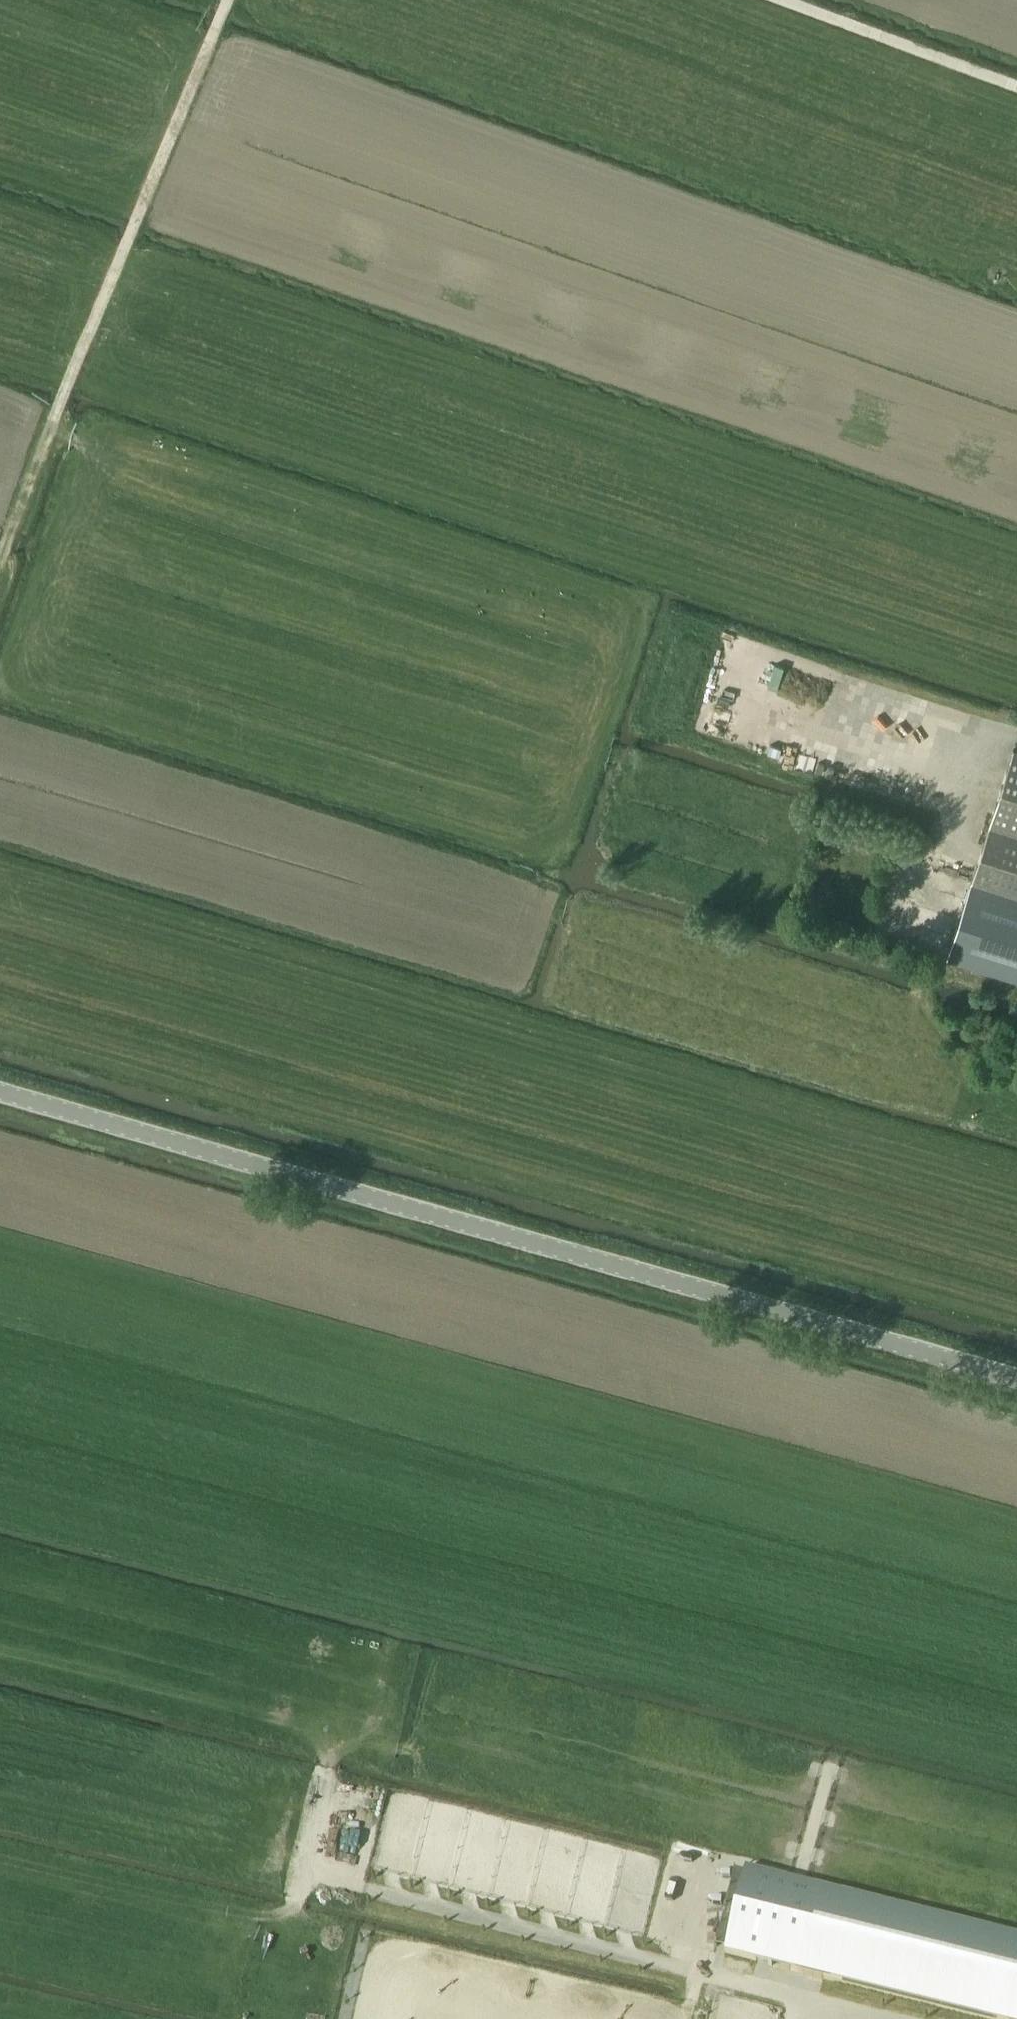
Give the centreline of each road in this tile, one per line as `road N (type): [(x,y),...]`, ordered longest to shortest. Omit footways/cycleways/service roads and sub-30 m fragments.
road 1 (unclassified): [(1016,1379),(0,1092)]
road 2 (track): [(66,412),(230,0)]
road 3 (track): [(1016,89),(778,0)]

